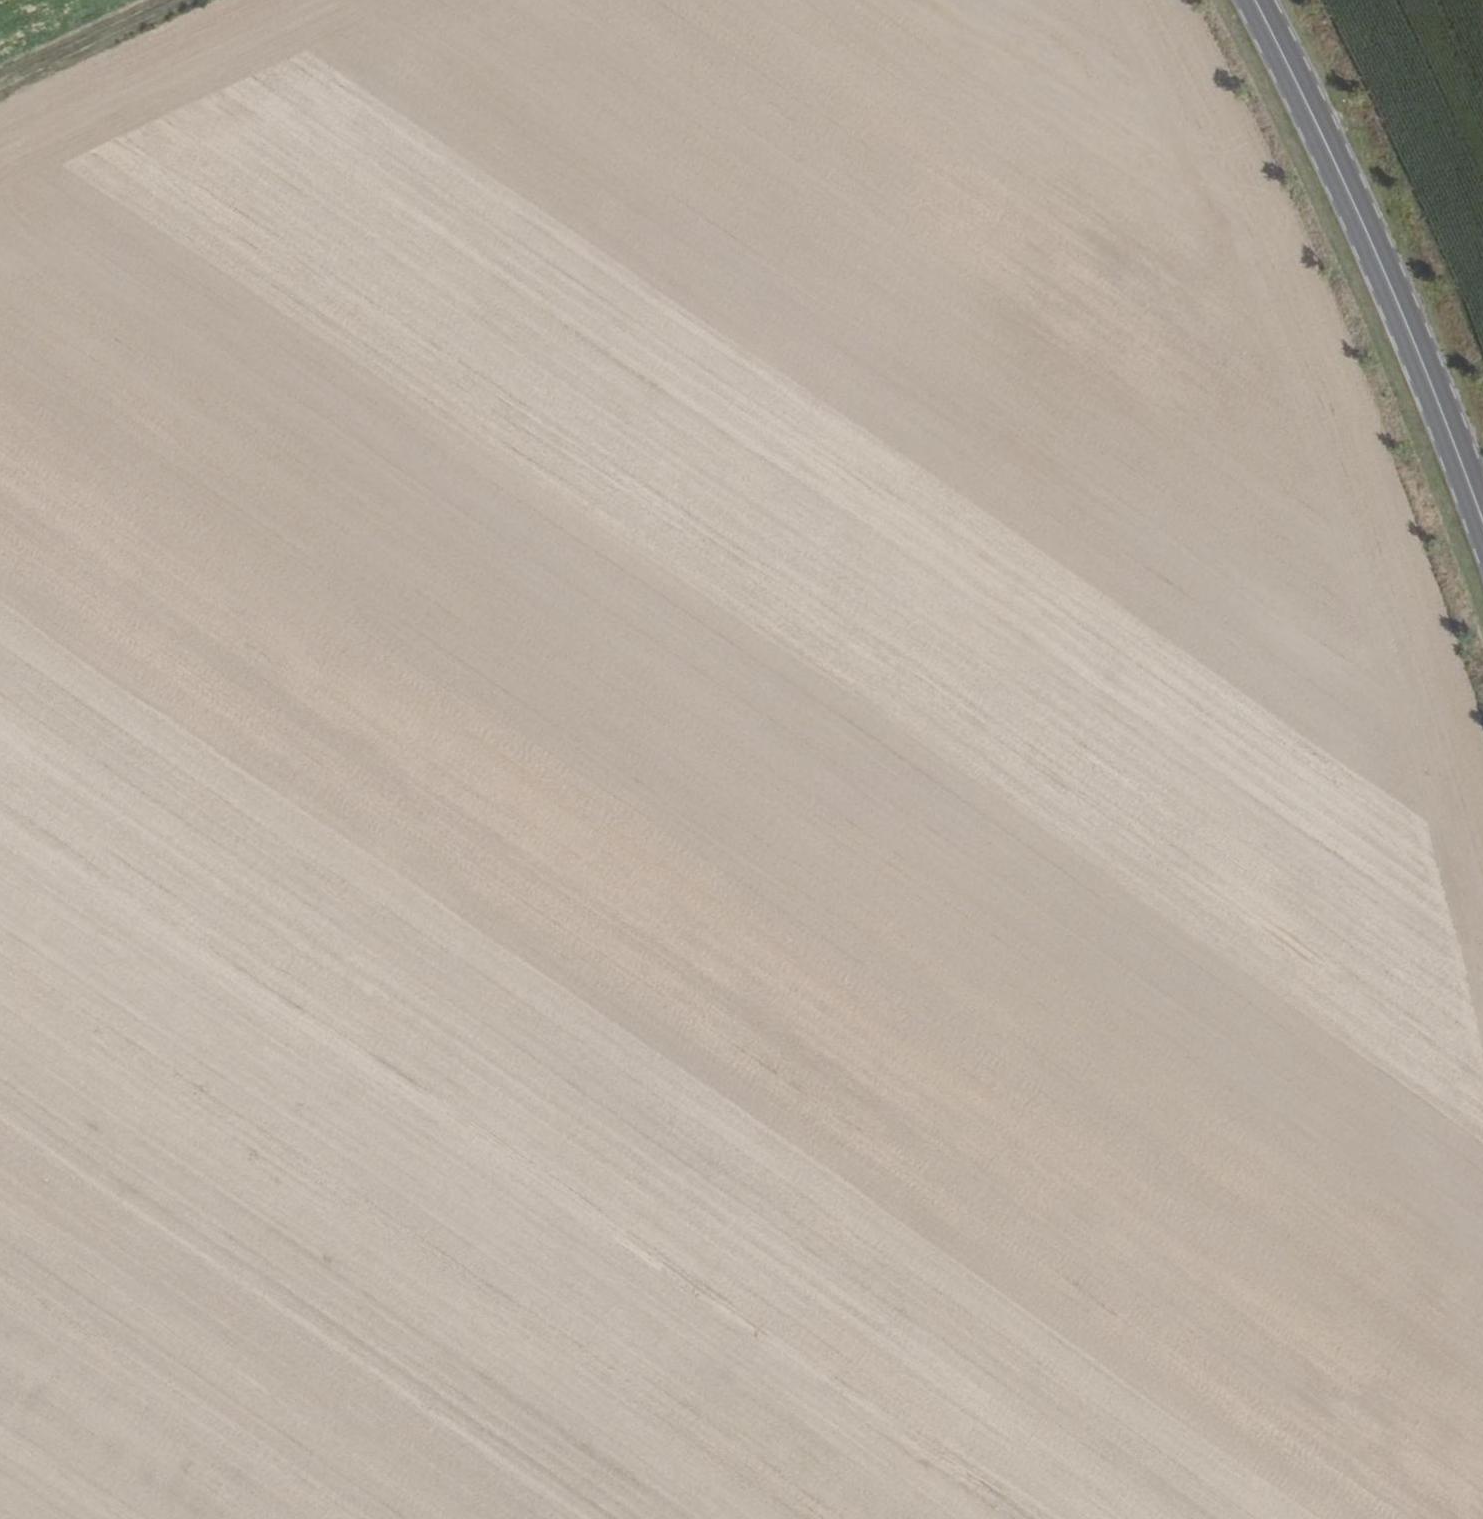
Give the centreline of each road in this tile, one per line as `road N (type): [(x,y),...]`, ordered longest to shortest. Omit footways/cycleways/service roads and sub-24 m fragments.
road 1 (primary): [(1252,0),(1363,220),(1482,543)]
road 2 (track): [(0,92),(190,0)]

